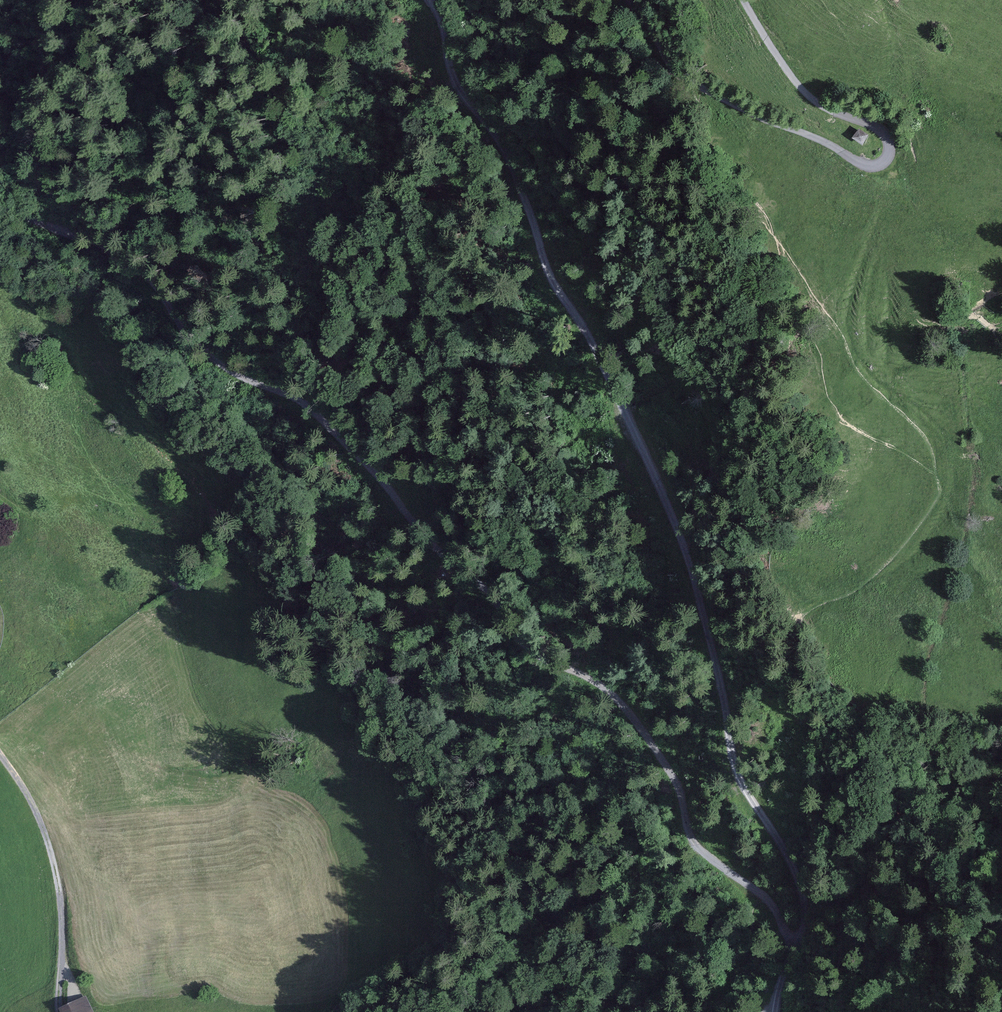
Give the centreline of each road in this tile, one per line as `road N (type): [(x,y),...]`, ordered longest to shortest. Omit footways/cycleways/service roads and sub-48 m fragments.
road 1 (track): [(0,223),(171,333),(322,451),(536,652),(626,704),(677,778),(688,835),(763,897),(795,945)]
road 2 (track): [(778,1011),(804,907),(800,882),(728,743),(707,628),(673,519),(582,324),(558,289),(500,144),(451,68),(432,0)]
road 3 (track): [(629,0),(681,79),(865,165),(880,165),(889,154),(886,132),(806,93),(745,0)]
road 4 (track): [(59,1011),(60,901),(50,850),(31,800),(0,756)]

